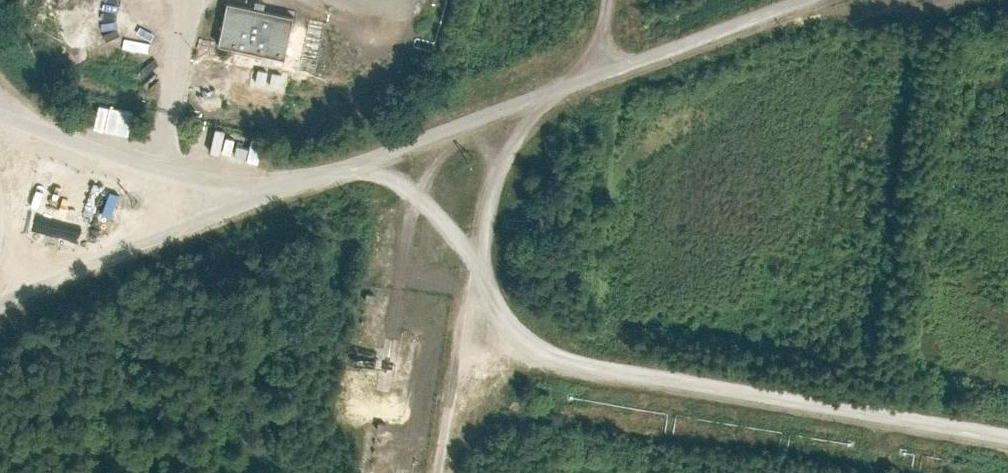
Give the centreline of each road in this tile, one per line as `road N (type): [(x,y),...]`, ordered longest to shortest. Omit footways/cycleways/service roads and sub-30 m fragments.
road 1 (unclassified): [(812,0),(499,119),(322,179),(279,185),(138,158),(0,104)]
road 2 (track): [(1007,430),(587,361),(551,347),(517,319),(496,284),(499,119)]
road 3 (track): [(0,309),(40,284),(279,185)]
road 4 (track): [(414,198),(401,321),(425,353),(407,463)]
road 5 (track): [(496,284),(414,198),(362,163)]

